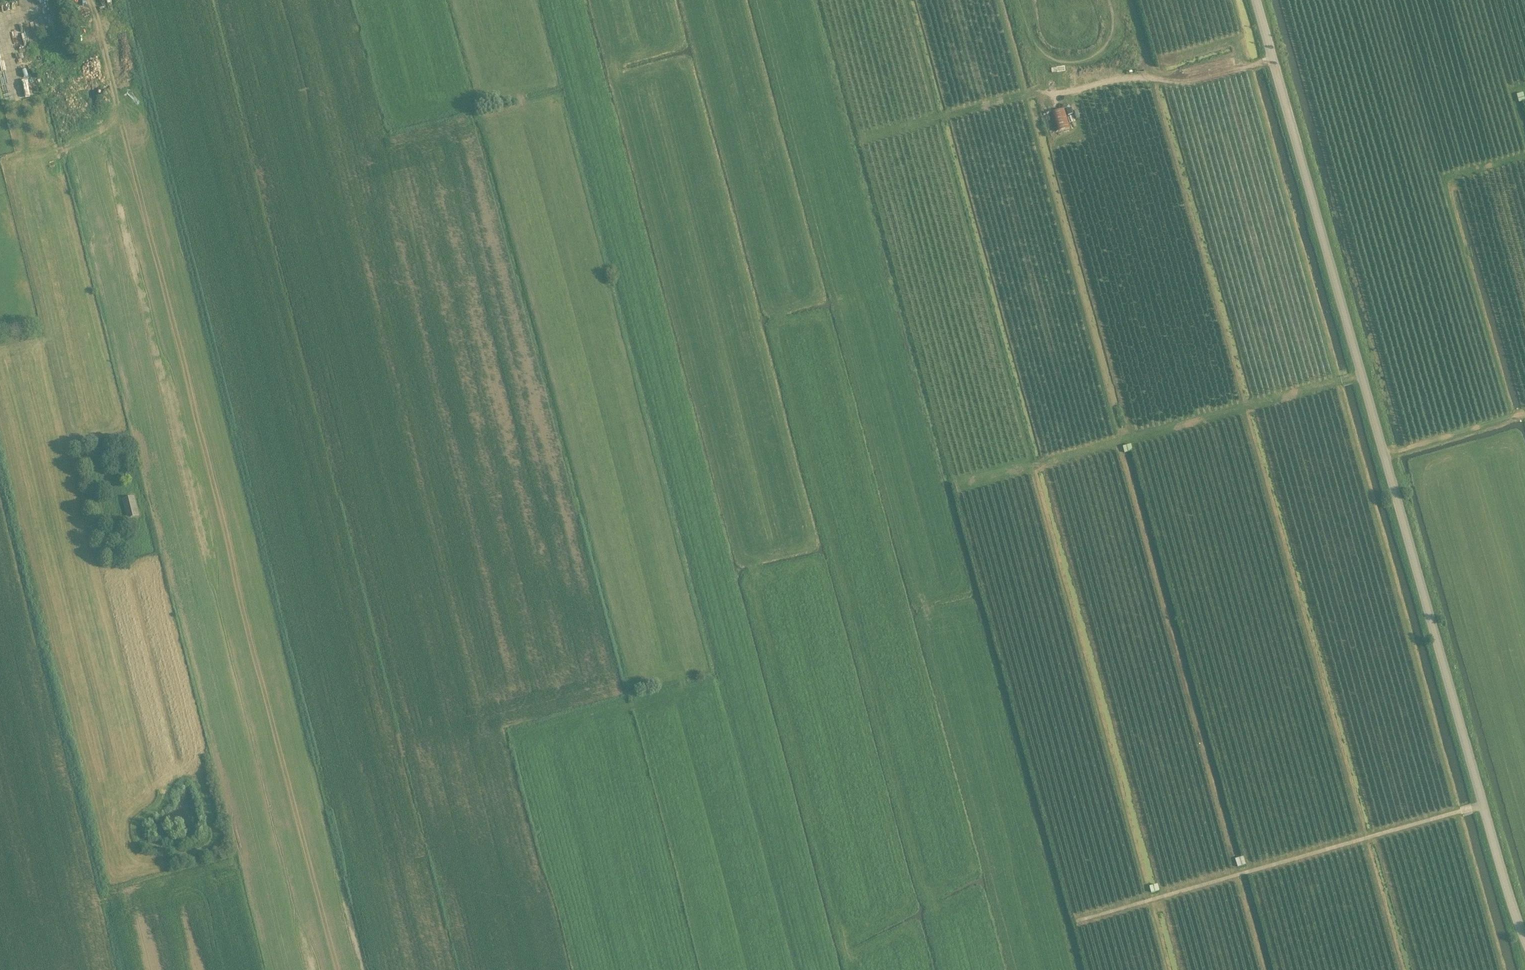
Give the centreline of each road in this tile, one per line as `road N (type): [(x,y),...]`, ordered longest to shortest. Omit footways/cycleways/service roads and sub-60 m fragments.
road 1 (tertiary): [(1524,942),(1256,0)]

